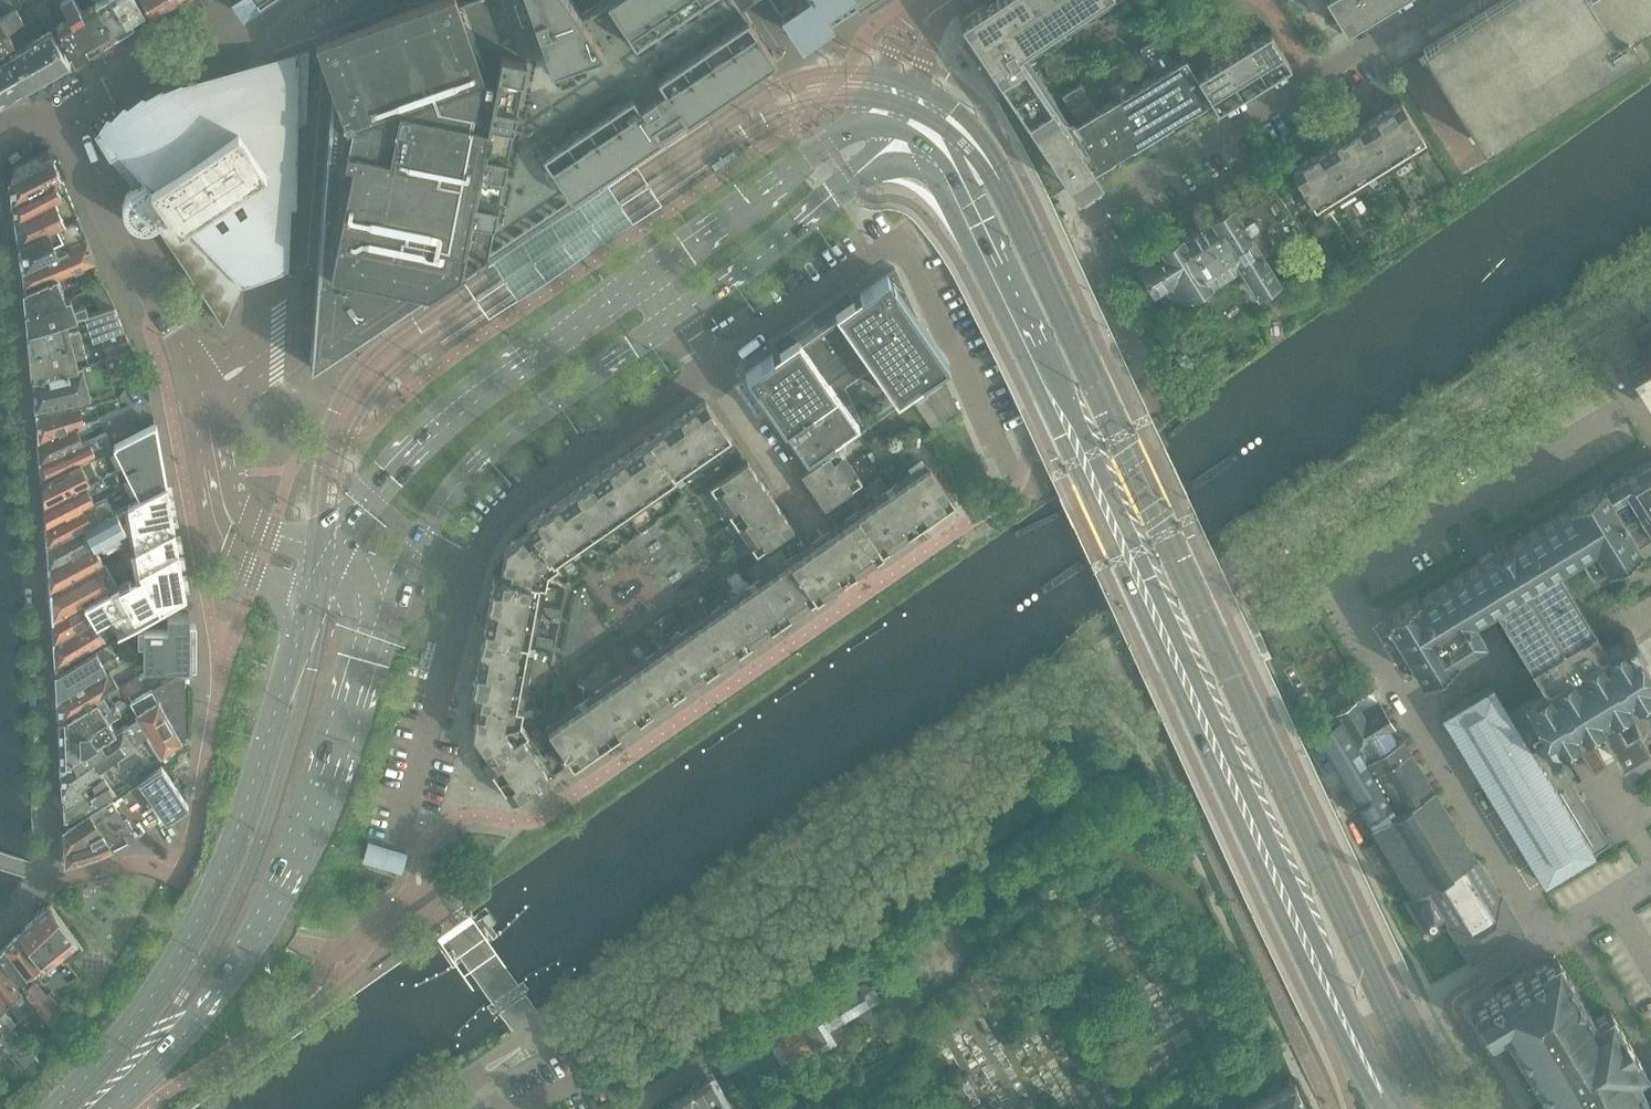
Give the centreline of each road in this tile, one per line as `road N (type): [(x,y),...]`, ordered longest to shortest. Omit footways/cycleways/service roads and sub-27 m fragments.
road 1 (secondary): [(1374,1077),(959,191),(925,147),(894,130)]
road 2 (residential): [(0,930),(39,889),(47,855),(0,243)]
road 3 (secondary): [(109,1108),(235,972),(301,847),(363,662),(394,598)]
road 4 (secondary): [(313,599),(222,869),(197,922),(120,1038),(51,1108)]
road 5 (residential): [(1020,482),(910,258),(893,243),(709,368)]
road 6 (residential): [(1080,239),(1088,219),(1448,0)]
road 7 (residential): [(218,479),(189,358),(68,147),(43,130),(0,136)]
road 8 (secondary): [(646,271),(464,407),(376,496),(338,555)]
road 9 (residential): [(1330,588),(1550,942)]
road 10 (secondary): [(394,598),(424,536),(496,447),(676,319)]
road 11 (residential): [(709,368),(504,511),(460,604)]
road 12 (secondary): [(894,130),(829,144),(646,271)]
road 13 (secondary): [(676,319),(818,206),(894,130)]
road 14 (residential): [(460,604),(400,833)]
road 15 (residential): [(817,526),(709,368)]
road 16 (residential): [(218,479),(223,526),(239,558),(313,599)]
road 17 (residential): [(947,3),(922,10),(894,39),(885,75),(894,130)]
road 18 (residential): [(338,555),(254,523),(218,479)]
road 19 (residential): [(894,130),(947,3)]

